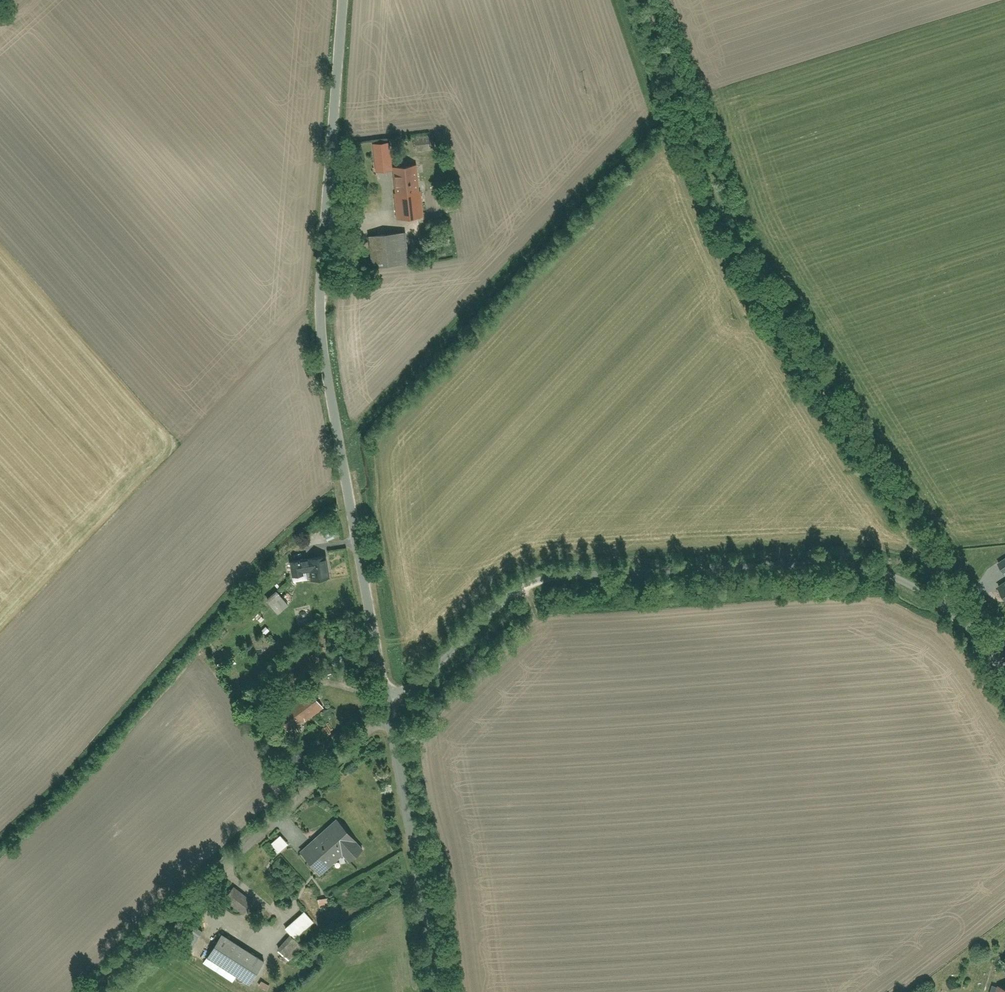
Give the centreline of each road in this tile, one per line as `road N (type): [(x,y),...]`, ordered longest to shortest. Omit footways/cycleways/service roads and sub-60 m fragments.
road 1 (unclassified): [(388,700),(324,296),(346,0)]
road 2 (unclassified): [(388,700),(521,585),(810,565),(898,578),(963,624),(1004,681)]
road 3 (unclassified): [(135,937),(388,700)]
road 4 (unclassified): [(439,991),(388,700)]

